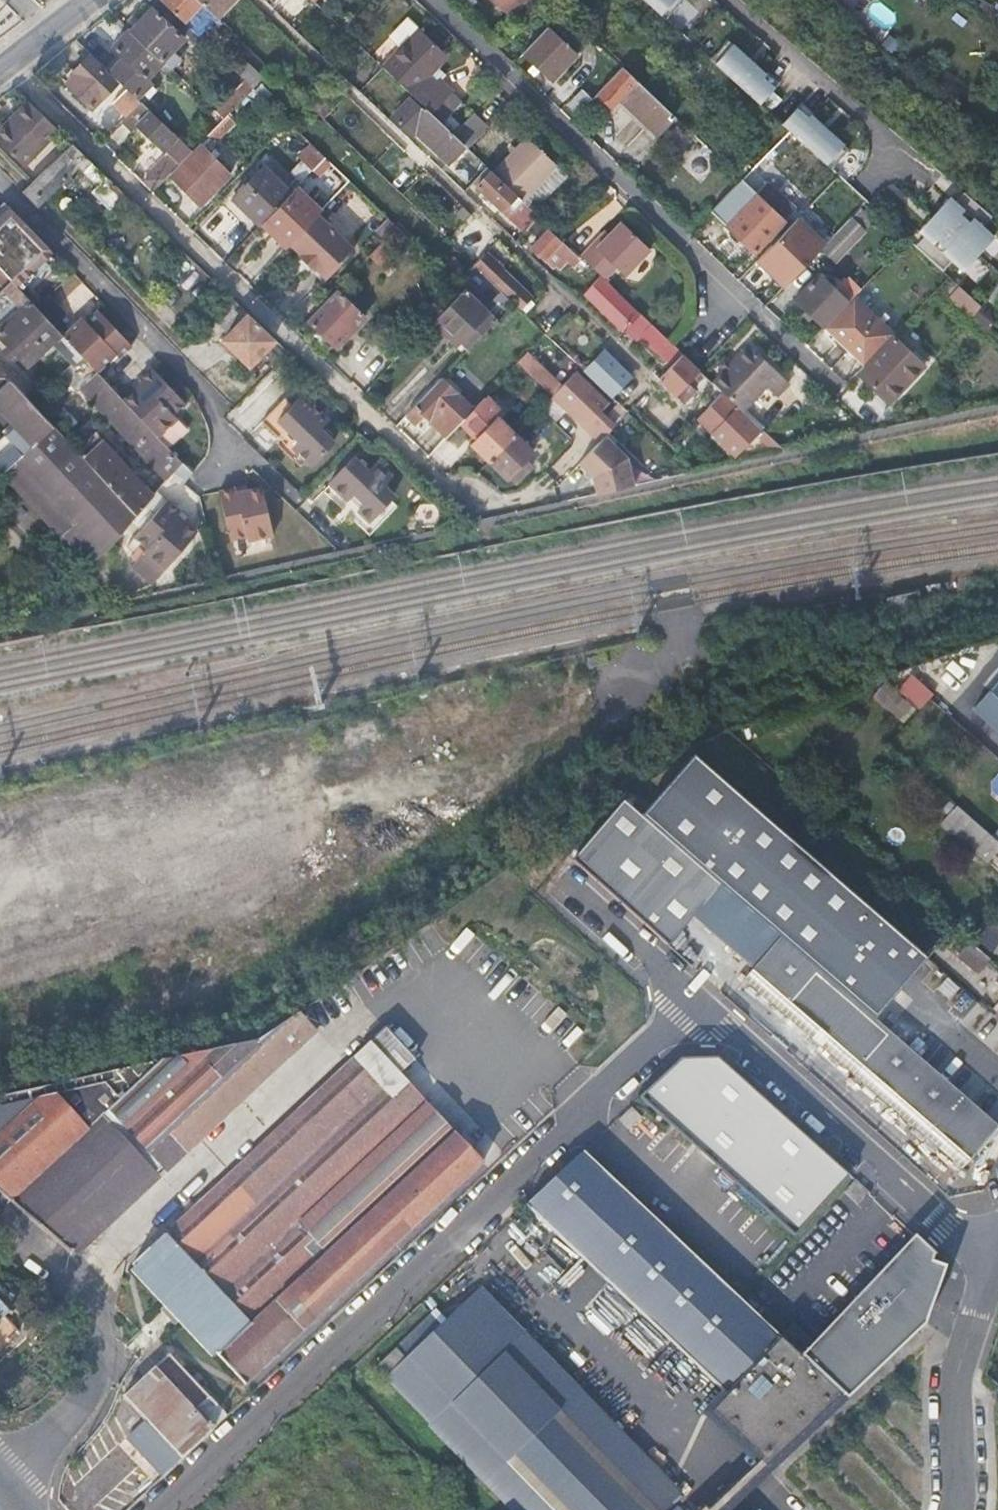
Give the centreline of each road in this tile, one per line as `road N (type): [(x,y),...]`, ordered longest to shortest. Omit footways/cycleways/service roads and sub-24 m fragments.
road 1 (unclassified): [(698,1000),(161,1509)]
road 2 (residential): [(6,63),(438,480),(487,501),(518,499),(547,482)]
road 3 (residential): [(741,293),(437,0)]
road 4 (unclassified): [(991,1265),(698,1000)]
road 5 (residential): [(0,181),(208,395),(233,444)]
road 6 (unclassified): [(951,1509),(956,1374),(991,1265)]
road 7 (unclassified): [(562,876),(698,1000)]
road 8 (residential): [(841,389),(741,293)]

